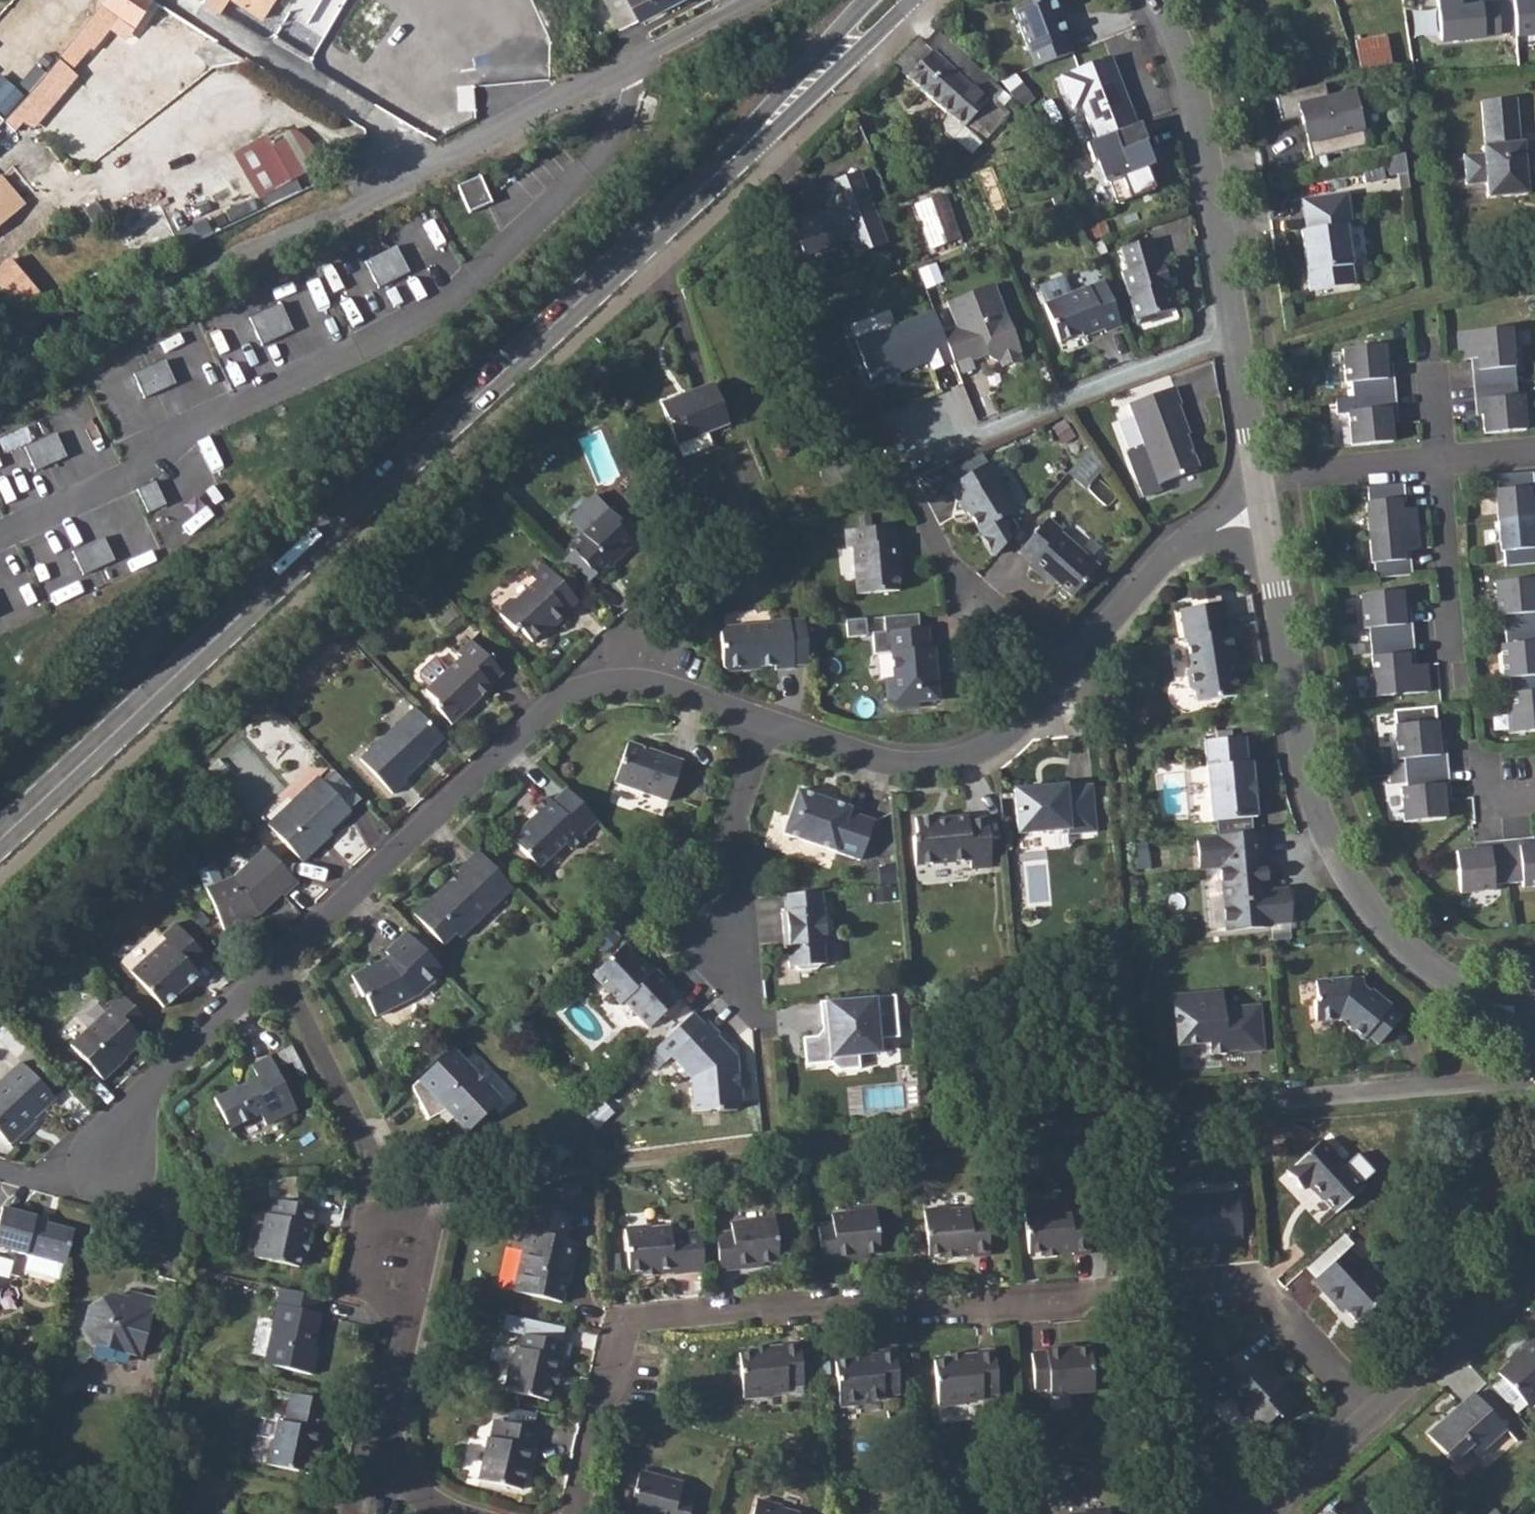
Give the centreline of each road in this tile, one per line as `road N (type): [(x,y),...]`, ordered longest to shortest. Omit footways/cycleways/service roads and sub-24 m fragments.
road 1 (tertiary): [(859,33),(0,836)]
road 2 (residential): [(1374,1412),(1251,1286),(625,1327),(577,1513)]
road 3 (residential): [(0,529),(152,459),(178,429),(428,314),(602,153),(624,109),(610,70)]
road 4 (residential): [(1534,1056),(1511,1076),(774,1155)]
road 5 (unclassified): [(610,70),(297,224),(0,343)]
road 6 (residential): [(1527,1013),(1439,973),(1353,882),(1329,839),(1308,782),(1262,511)]
road 7 (residential): [(760,719),(656,681),(603,681),(558,698),(277,975)]
road 8 (residential): [(760,719),(718,862),(738,975),(766,1035),(774,1155)]
road 9 (residential): [(774,1155),(392,1187)]
road 10 (residential): [(1534,790),(1504,792),(1471,765),(1443,457)]
road 11 (residential): [(1235,331),(965,439),(900,439)]
road 12 (residential): [(1235,331),(1193,97),(1152,0)]
road 13 (residential): [(1052,684),(1012,731),(940,758),(872,761),(760,719)]
road 14 (track): [(1238,361),(1425,294),(1534,272)]
road 15 (residential): [(1262,511),(1181,545),(1145,574),(1052,684)]
road 16 (residential): [(277,975),(140,1098),(110,1168)]
road 17 (residential): [(1052,684),(969,601),(908,491)]
road 18 (residential): [(446,1513),(412,1485),(390,1451),(387,1413),(410,1297)]
road 19 (residential): [(379,1180),(304,1005),(277,975)]
road 20 (residential): [(1534,1270),(1374,1412)]
road 21 (residential): [(1443,457),(1257,479)]
road 22 (residential): [(379,1180),(362,1284),(410,1297)]
road 23 (residential): [(1257,479),(1235,331)]
road 24 (unclassified): [(742,0),(610,70)]
road 25 (residential): [(1374,1412),(1264,1513)]
road 26 (residential): [(410,1297),(420,1221),(392,1187)]

